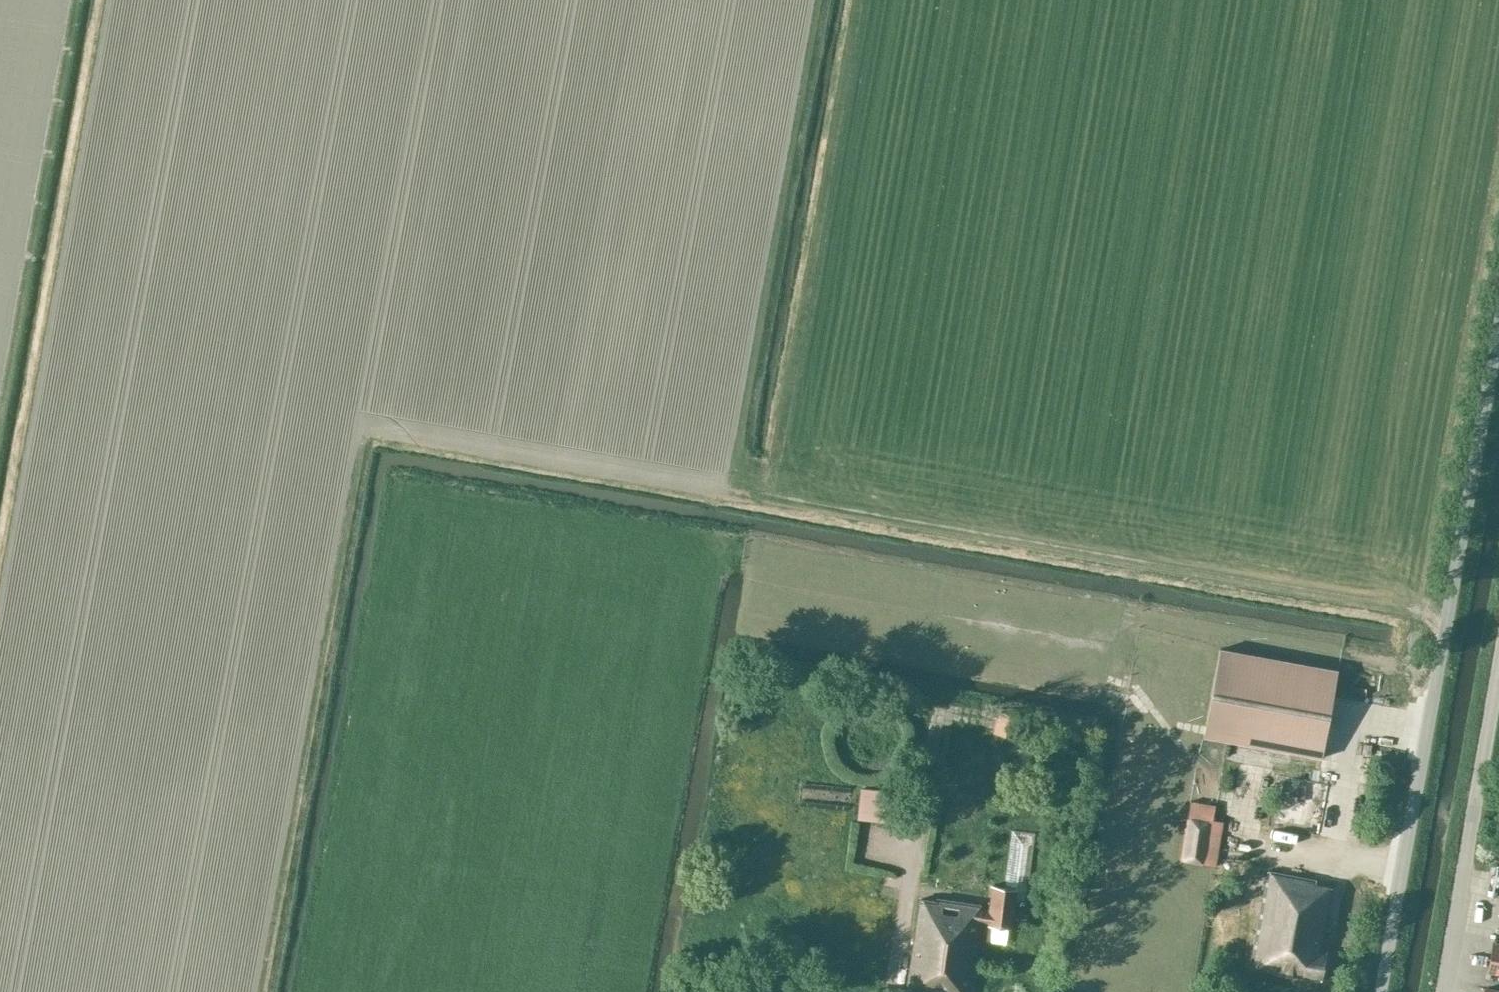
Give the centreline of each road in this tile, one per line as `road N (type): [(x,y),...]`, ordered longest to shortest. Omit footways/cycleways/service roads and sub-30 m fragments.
road 1 (unclassified): [(1498,314),(1384,991)]
road 2 (unclassified): [(1445,991),(1498,663)]

